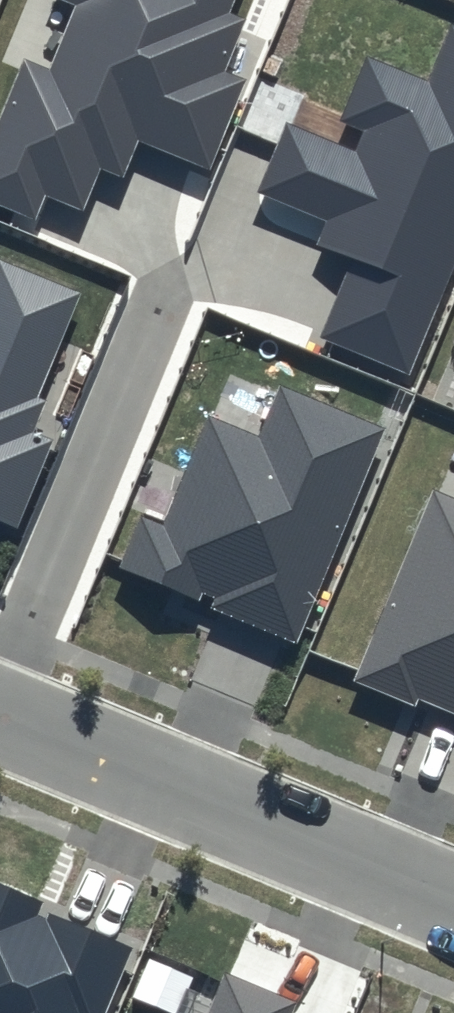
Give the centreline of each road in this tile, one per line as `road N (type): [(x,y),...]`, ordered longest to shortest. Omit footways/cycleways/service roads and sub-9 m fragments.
road 1 (residential): [(0,711),(453,900)]

